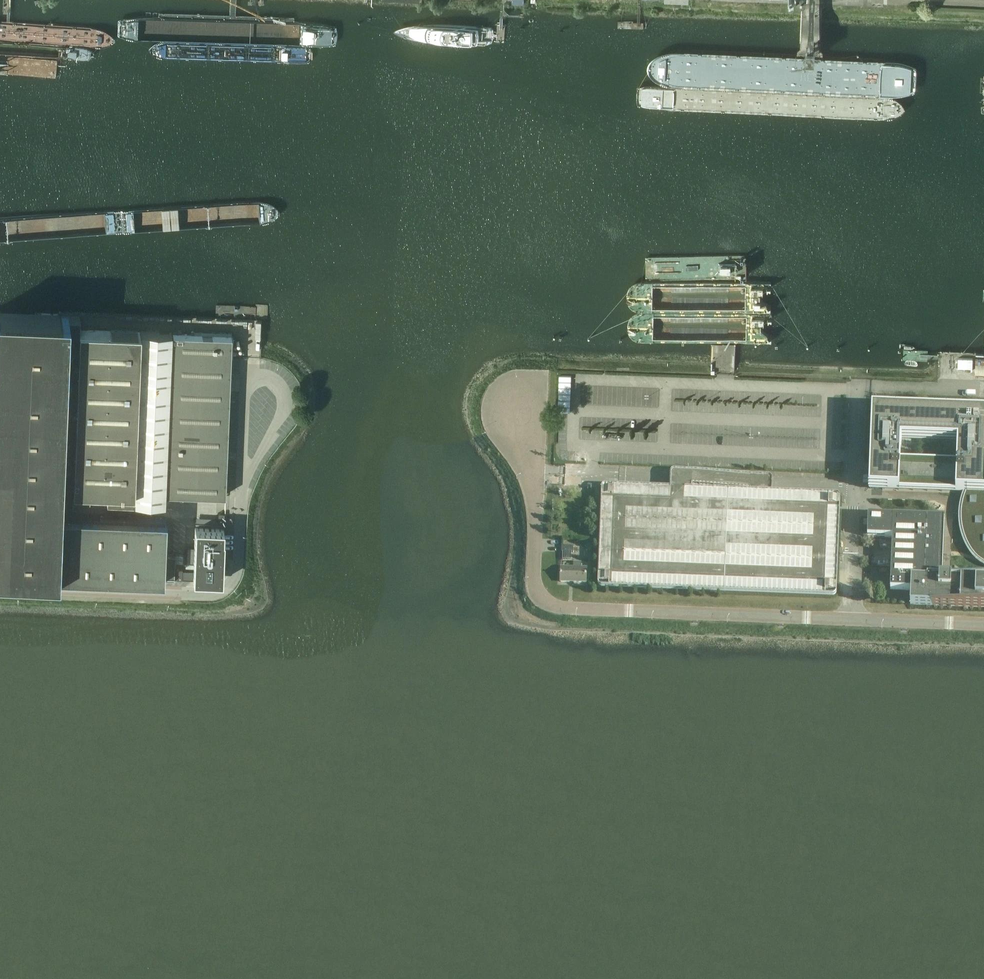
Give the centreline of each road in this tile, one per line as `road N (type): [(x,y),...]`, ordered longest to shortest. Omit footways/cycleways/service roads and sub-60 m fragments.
road 1 (unclassified): [(0,586),(225,591),(238,564),(242,480)]
road 2 (unclassified): [(242,480),(285,407),(271,380),(254,381),(245,393)]

